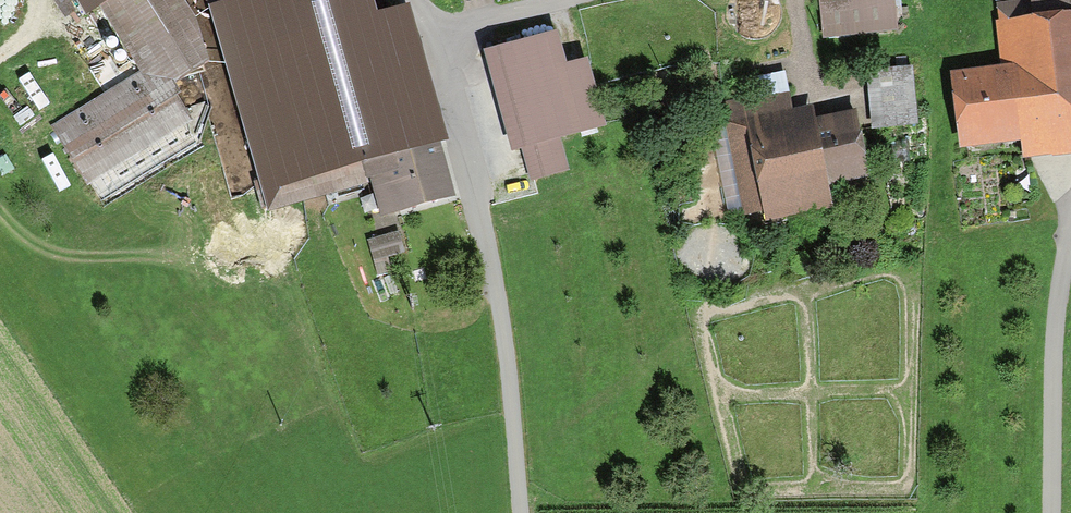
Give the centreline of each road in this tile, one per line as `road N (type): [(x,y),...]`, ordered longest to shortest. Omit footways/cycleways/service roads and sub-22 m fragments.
road 1 (residential): [(1051,512),(1054,346),(1070,235)]
road 2 (residential): [(427,31),(560,0)]

